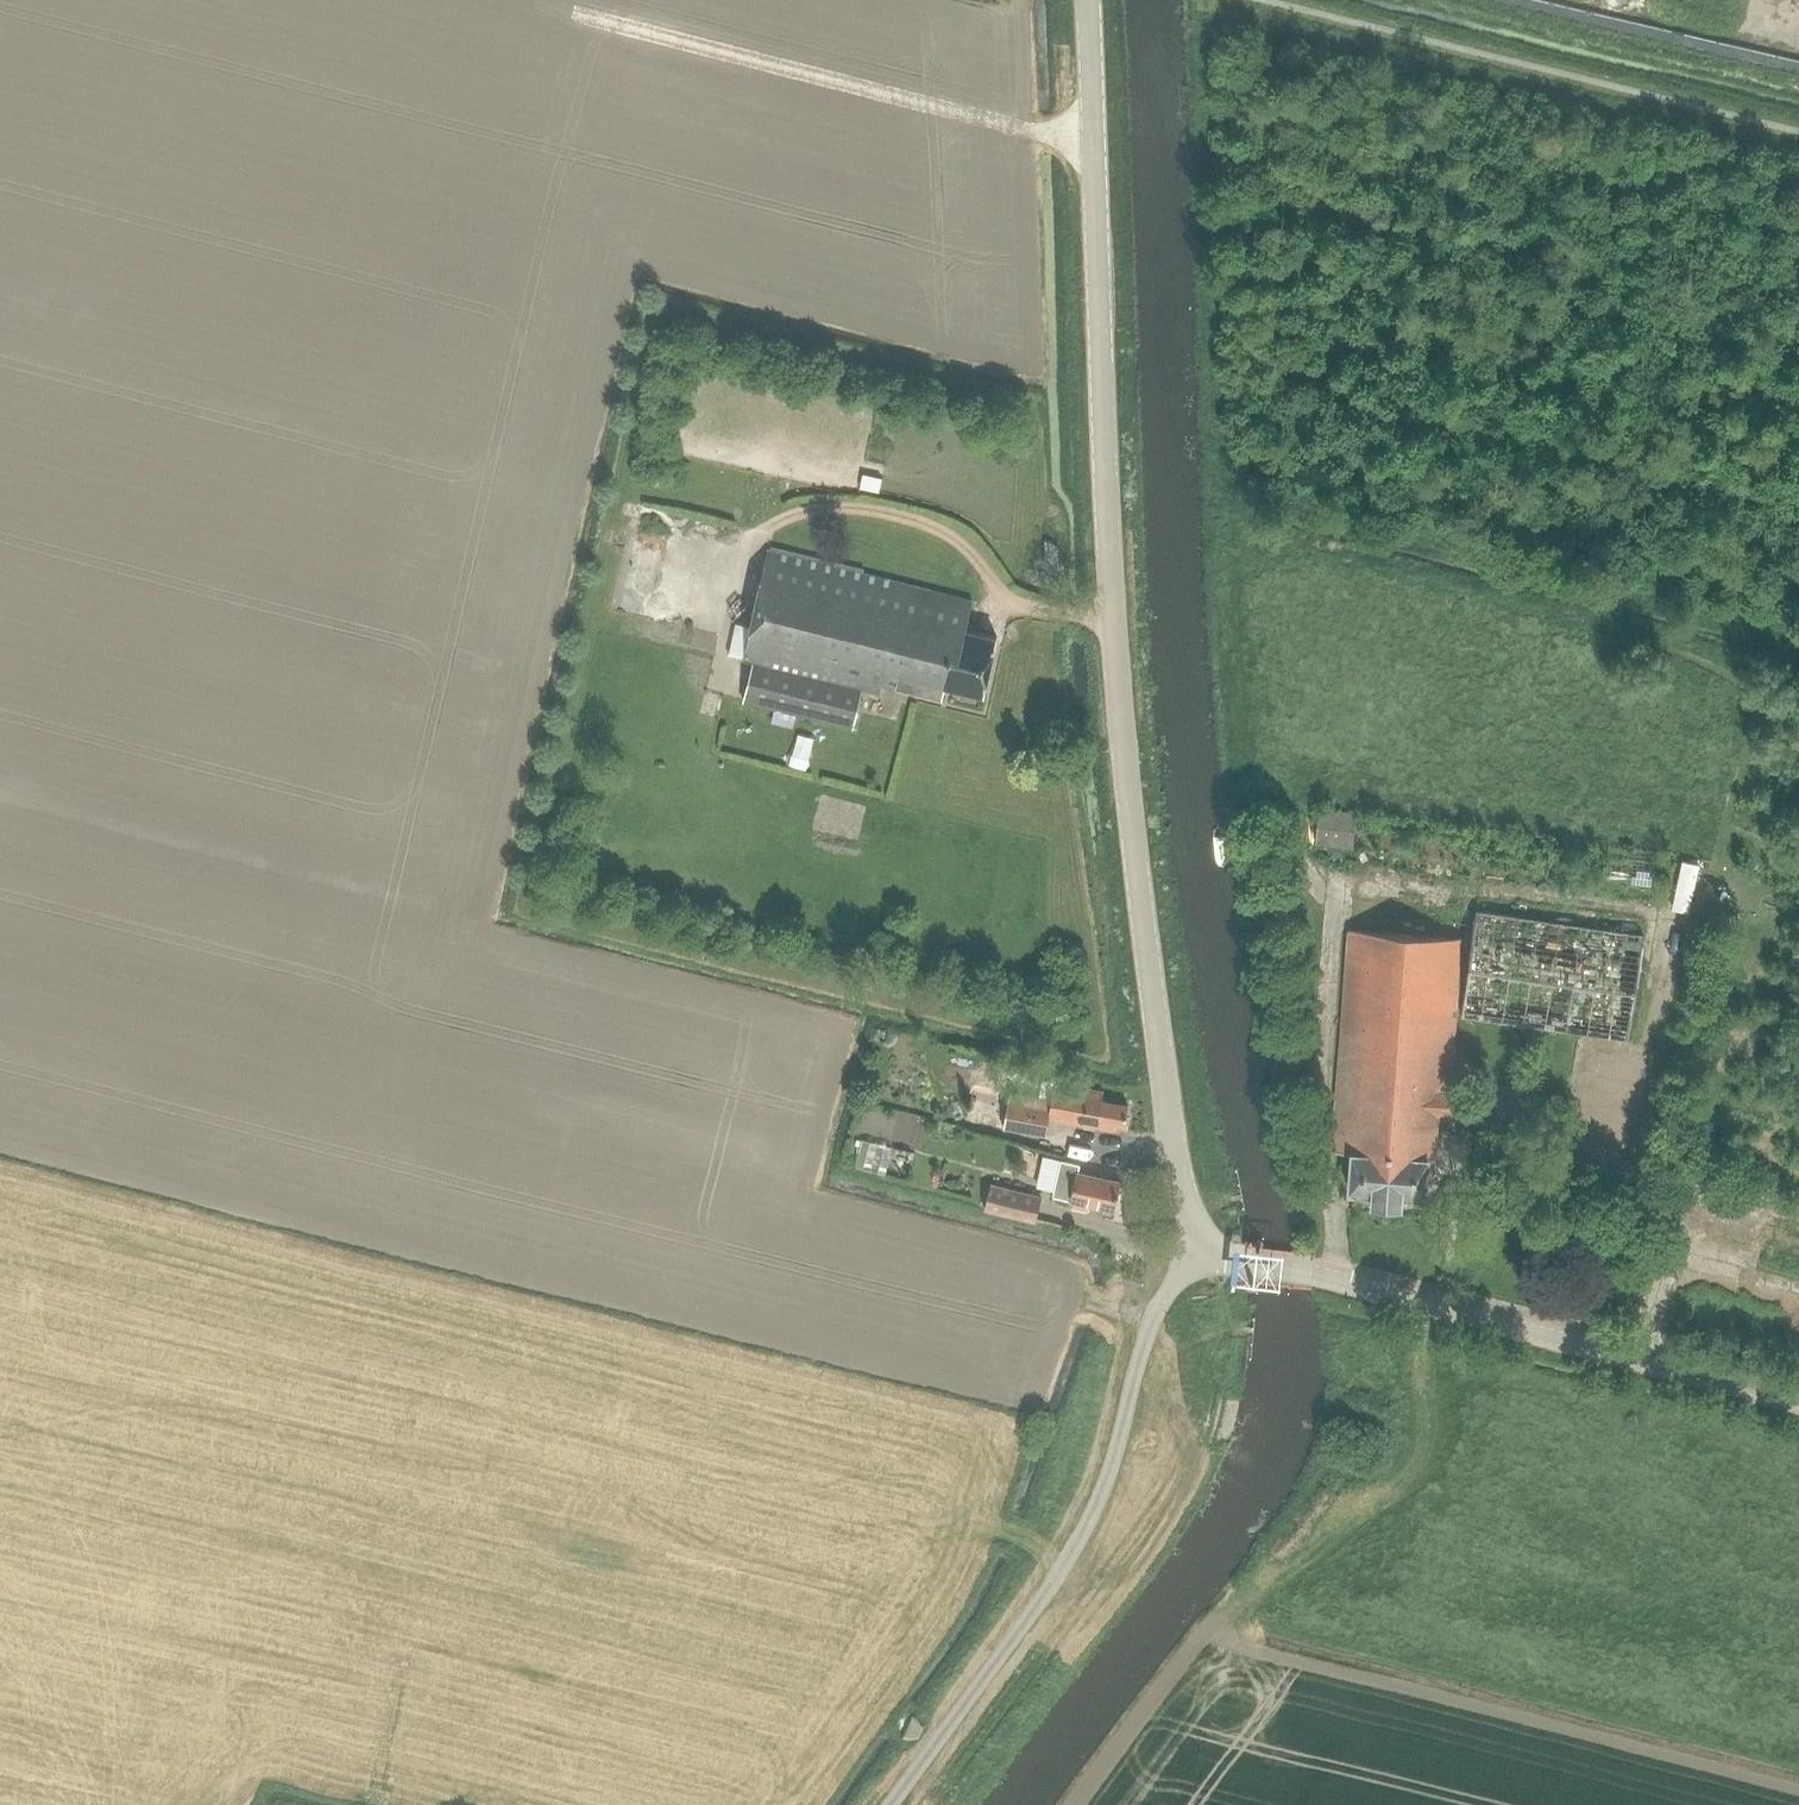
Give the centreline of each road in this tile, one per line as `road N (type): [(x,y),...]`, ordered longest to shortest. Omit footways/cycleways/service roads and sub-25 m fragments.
road 1 (tertiary): [(1203,1248),(1171,1174),(1115,621),(1089,0)]
road 2 (unclassified): [(892,1804),(1071,1557),(1105,1490),(1154,1321),(1203,1248)]
road 3 (tertiary): [(1798,1404),(1338,1281),(1220,1262),(1203,1248)]

